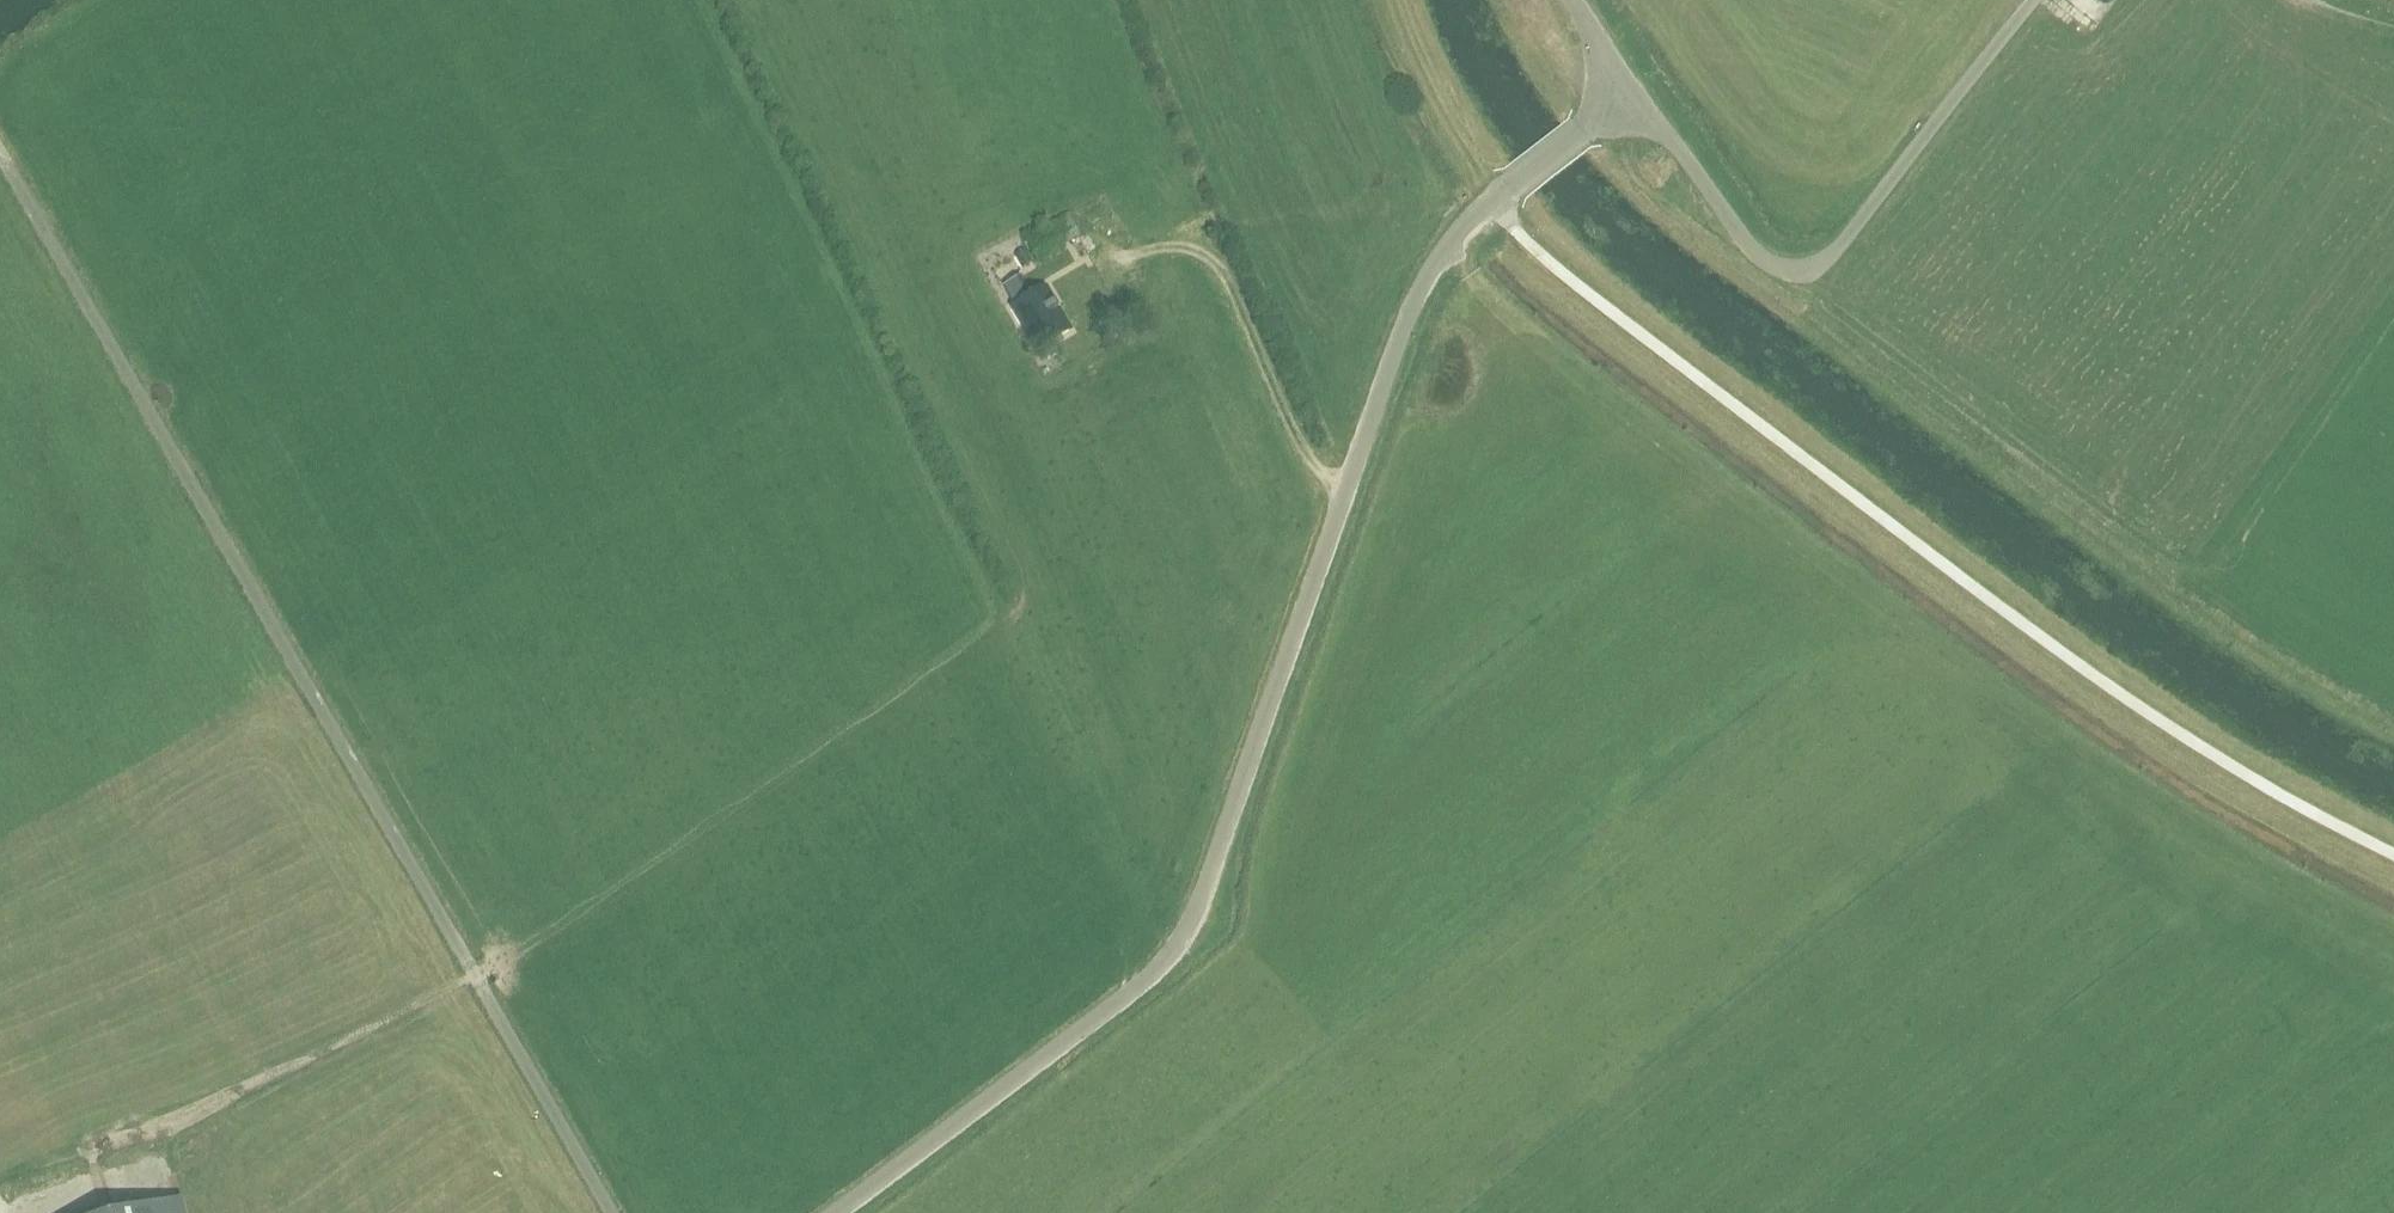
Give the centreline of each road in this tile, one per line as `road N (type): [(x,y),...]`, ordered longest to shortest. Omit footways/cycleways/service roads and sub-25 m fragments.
road 1 (tertiary): [(835,1212),(1162,961),(1188,926),(1414,301),(1449,248),(1582,137),(1607,103),(1612,75),(1573,0)]

